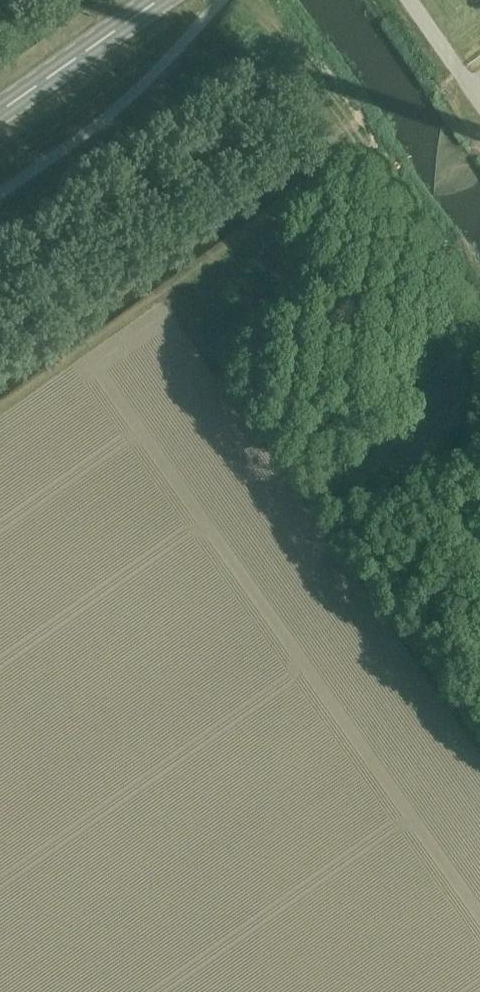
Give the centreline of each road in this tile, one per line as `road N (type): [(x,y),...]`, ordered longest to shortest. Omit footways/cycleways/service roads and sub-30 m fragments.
road 1 (secondary): [(0,110),(158,0)]

